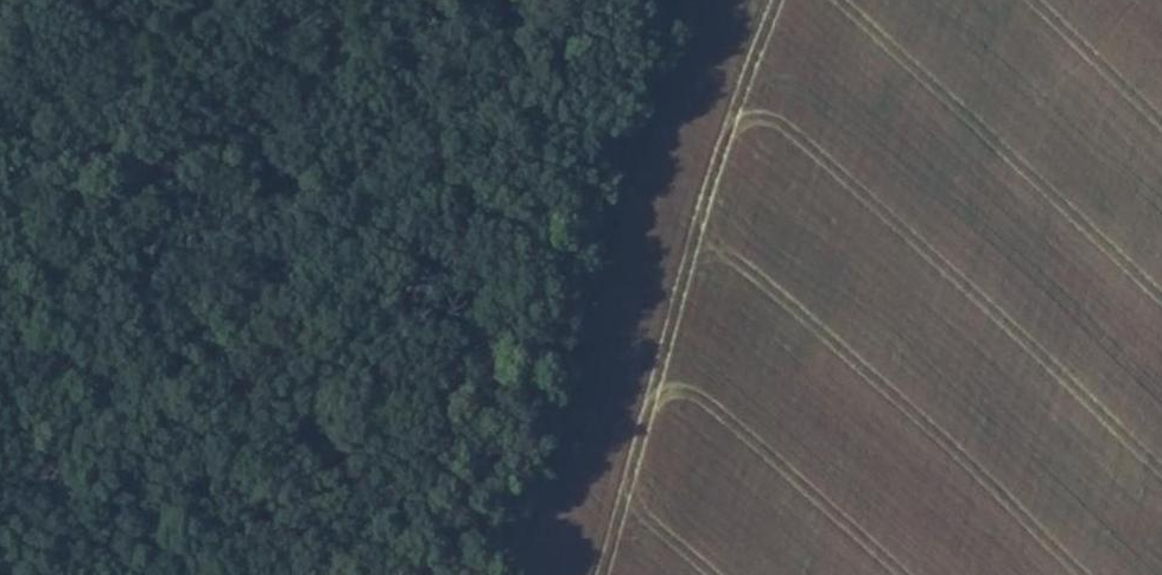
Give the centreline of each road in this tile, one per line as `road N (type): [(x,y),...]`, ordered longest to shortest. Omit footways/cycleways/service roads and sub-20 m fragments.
road 1 (track): [(460,574),(487,510),(496,402),(536,302),(608,39),(655,0)]
road 2 (track): [(512,574),(690,0)]

